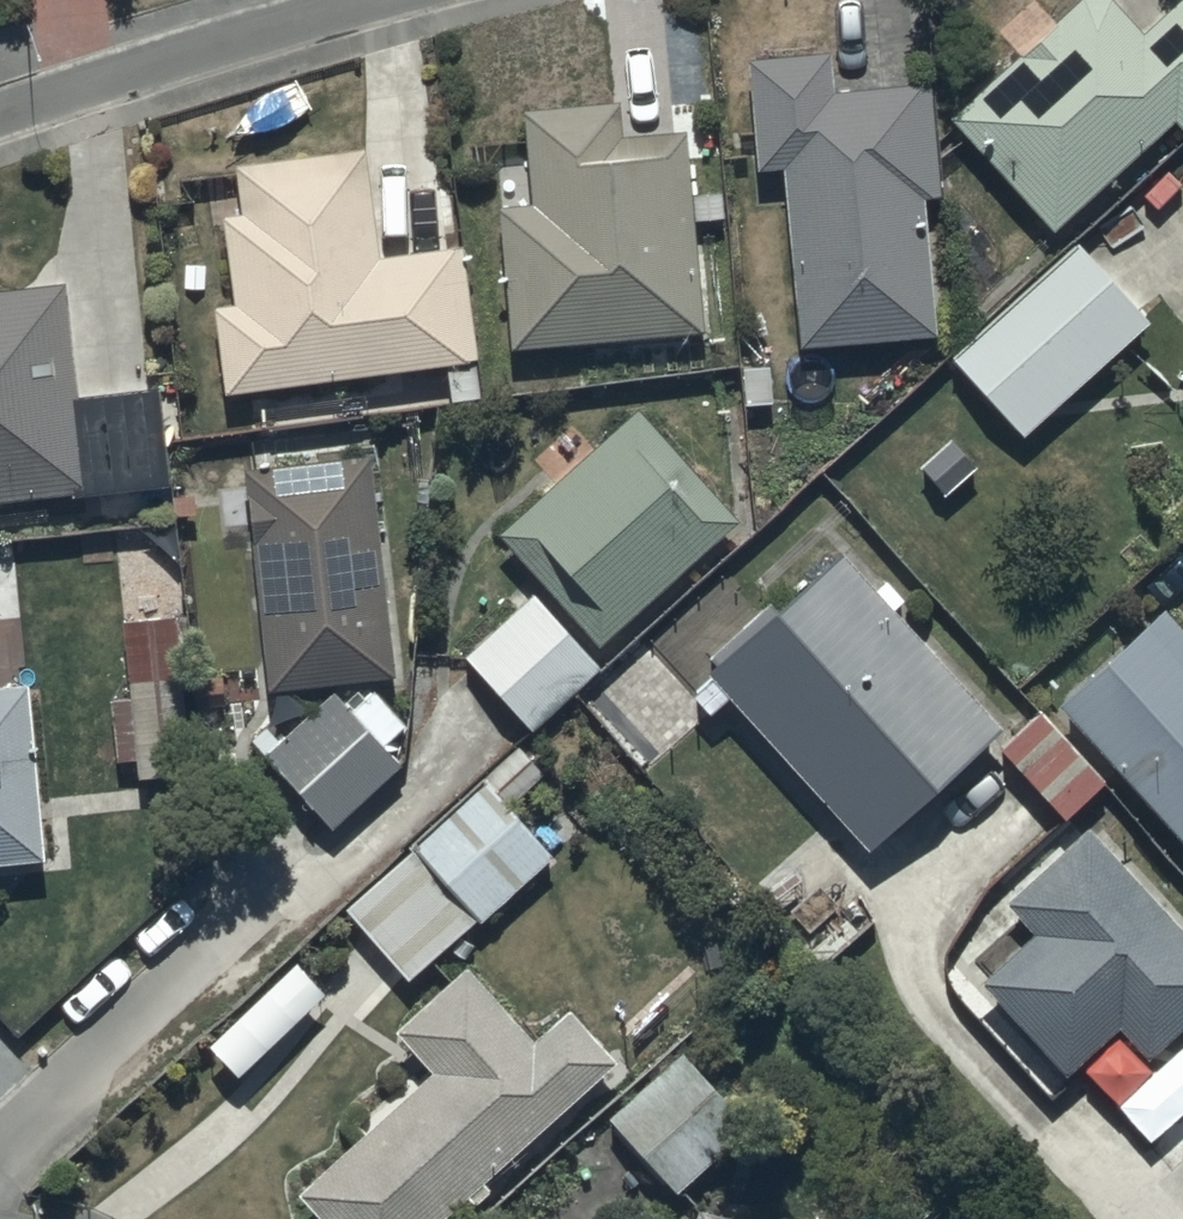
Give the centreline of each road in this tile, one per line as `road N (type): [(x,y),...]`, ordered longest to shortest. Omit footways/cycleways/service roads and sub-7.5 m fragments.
road 1 (residential): [(364,0),(0,110)]

